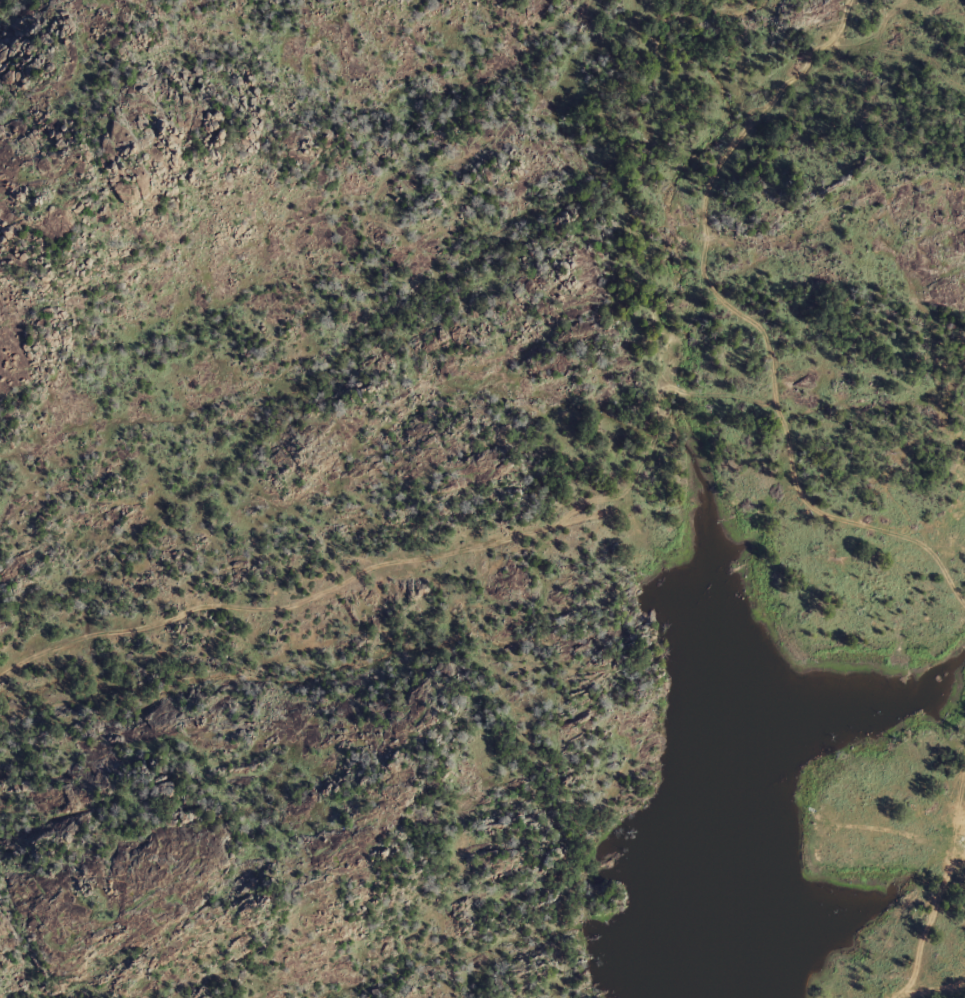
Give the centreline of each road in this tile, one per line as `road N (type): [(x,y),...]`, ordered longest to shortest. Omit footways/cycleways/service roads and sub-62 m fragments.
road 1 (residential): [(964,548),(884,532),(803,503),(775,343),(705,281),(707,188),(852,0)]

